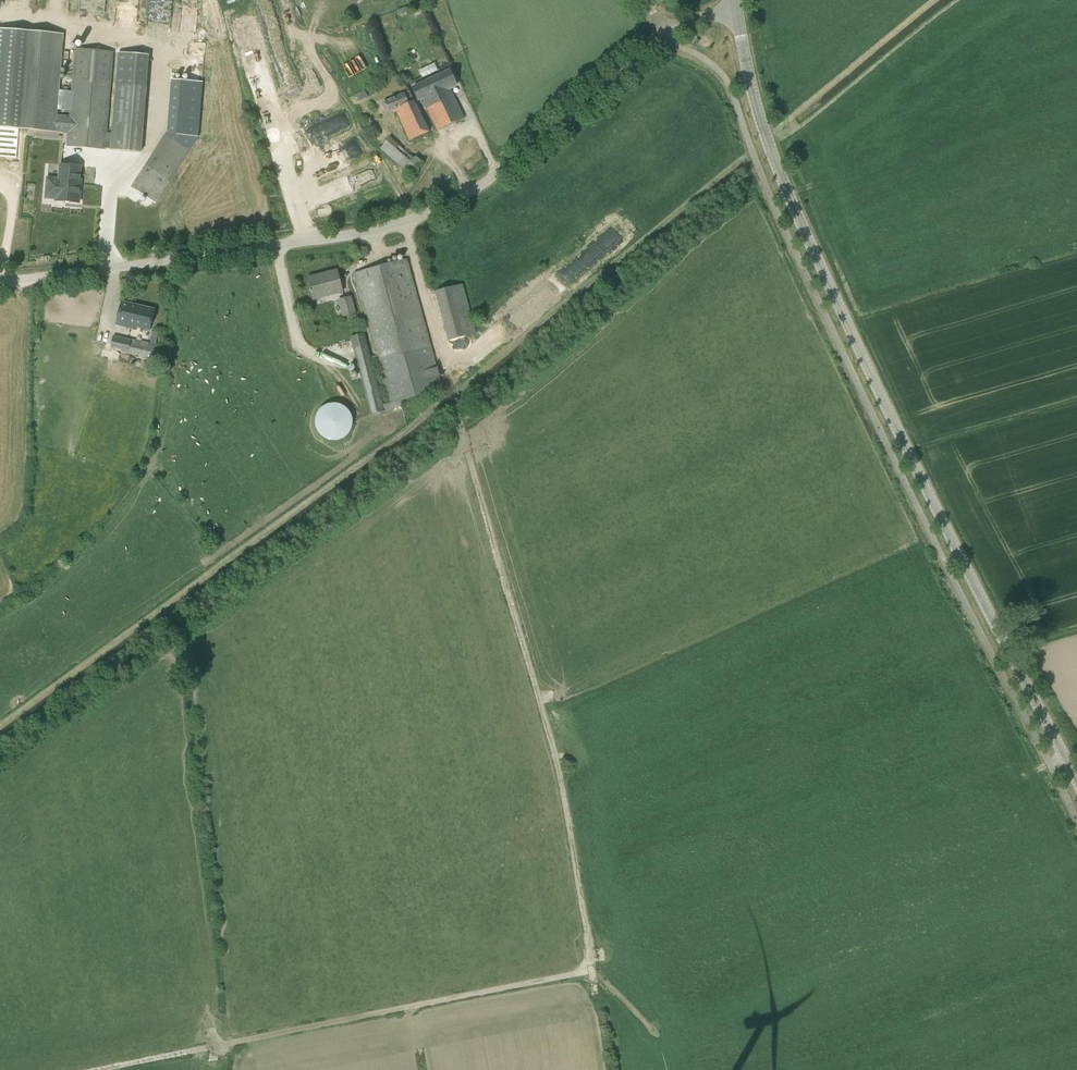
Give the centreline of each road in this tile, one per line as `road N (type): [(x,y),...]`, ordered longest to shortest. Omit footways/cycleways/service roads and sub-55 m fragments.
road 1 (track): [(451,399),(557,761),(589,964),(98,1069)]
road 2 (tertiary): [(1076,790),(771,159),(734,9)]
road 3 (unclassified): [(0,282),(394,227),(487,182),(681,25),(734,9)]

